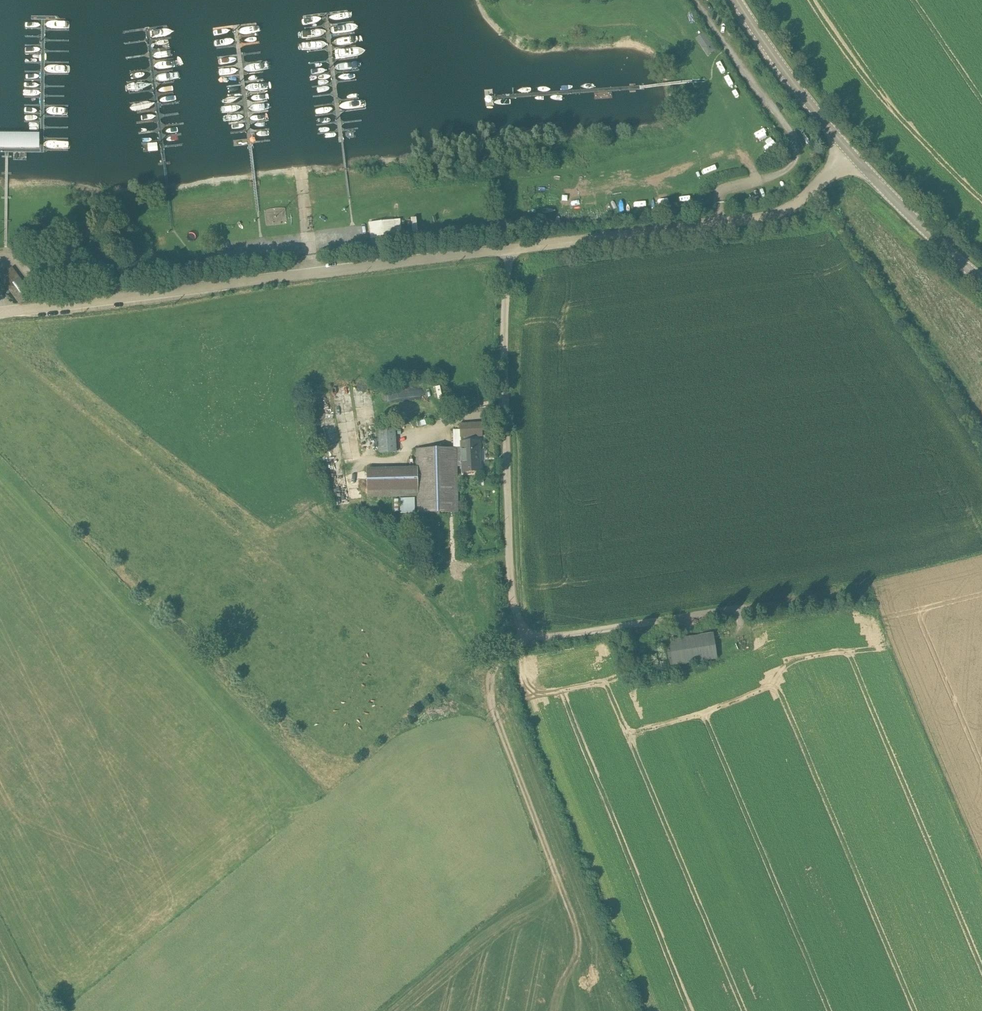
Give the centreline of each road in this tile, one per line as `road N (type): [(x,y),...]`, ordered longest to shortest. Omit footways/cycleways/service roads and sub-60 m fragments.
road 1 (unclassified): [(852,155),(784,212),(0,312)]
road 2 (unclassified): [(735,0),(852,155)]
road 3 (unclassified): [(852,155),(981,280)]

